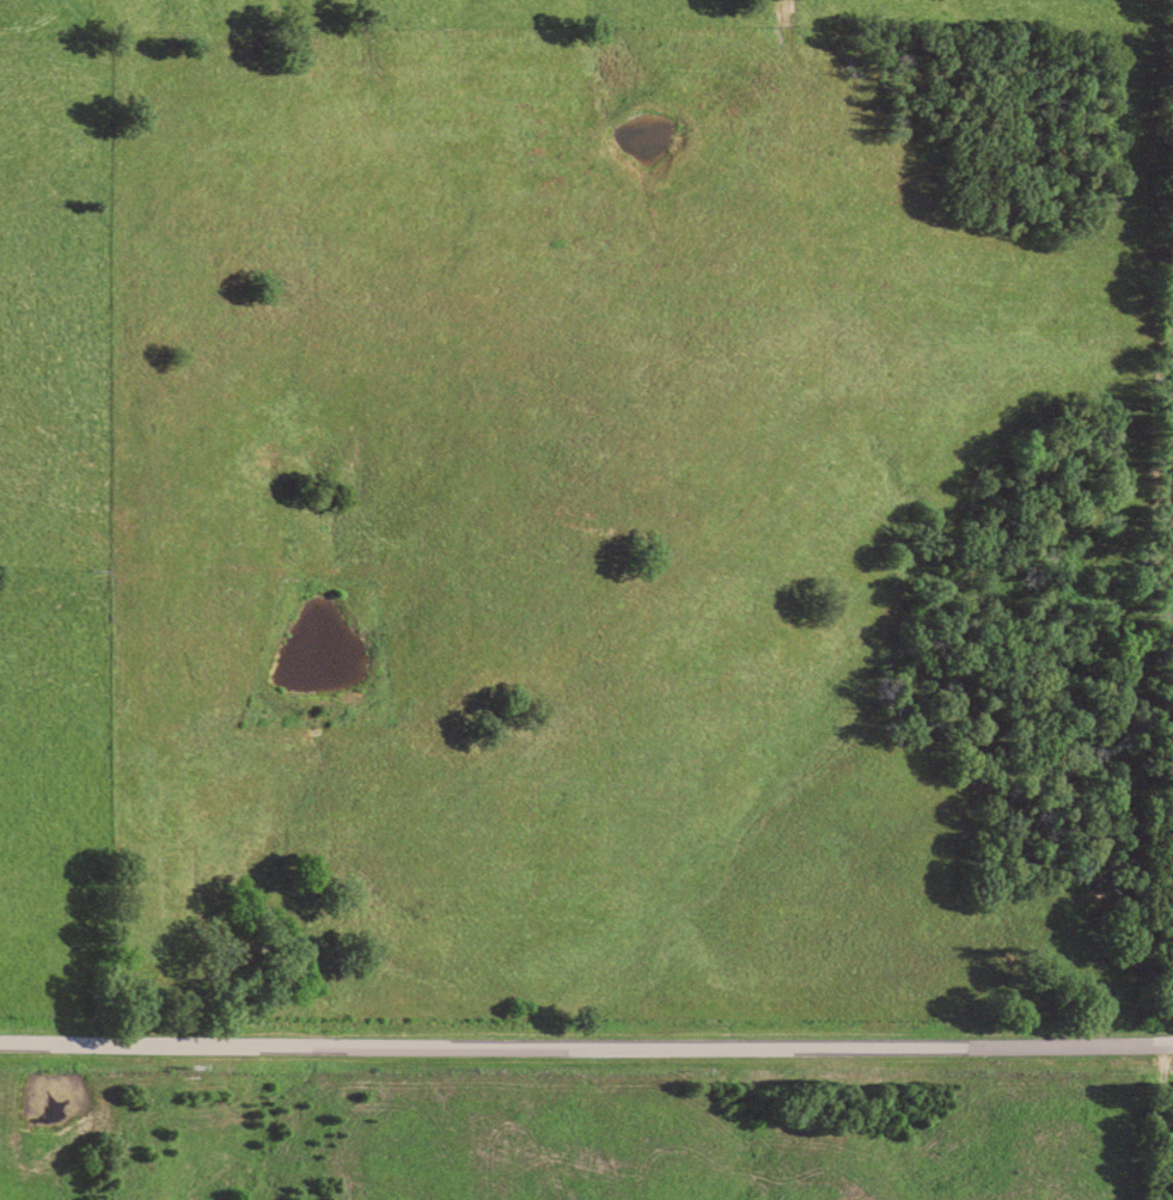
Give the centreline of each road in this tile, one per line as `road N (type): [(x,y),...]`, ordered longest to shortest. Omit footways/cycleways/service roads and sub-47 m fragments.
road 1 (tertiary): [(0,1043),(1172,1045)]

